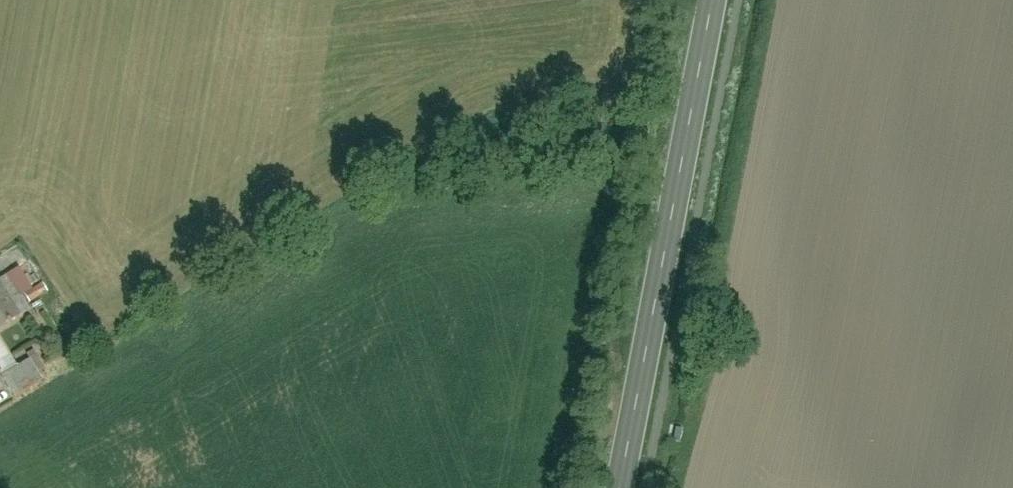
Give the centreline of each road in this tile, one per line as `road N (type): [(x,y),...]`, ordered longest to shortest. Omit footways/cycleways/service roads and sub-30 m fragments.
road 1 (primary): [(614,487),(707,0)]

